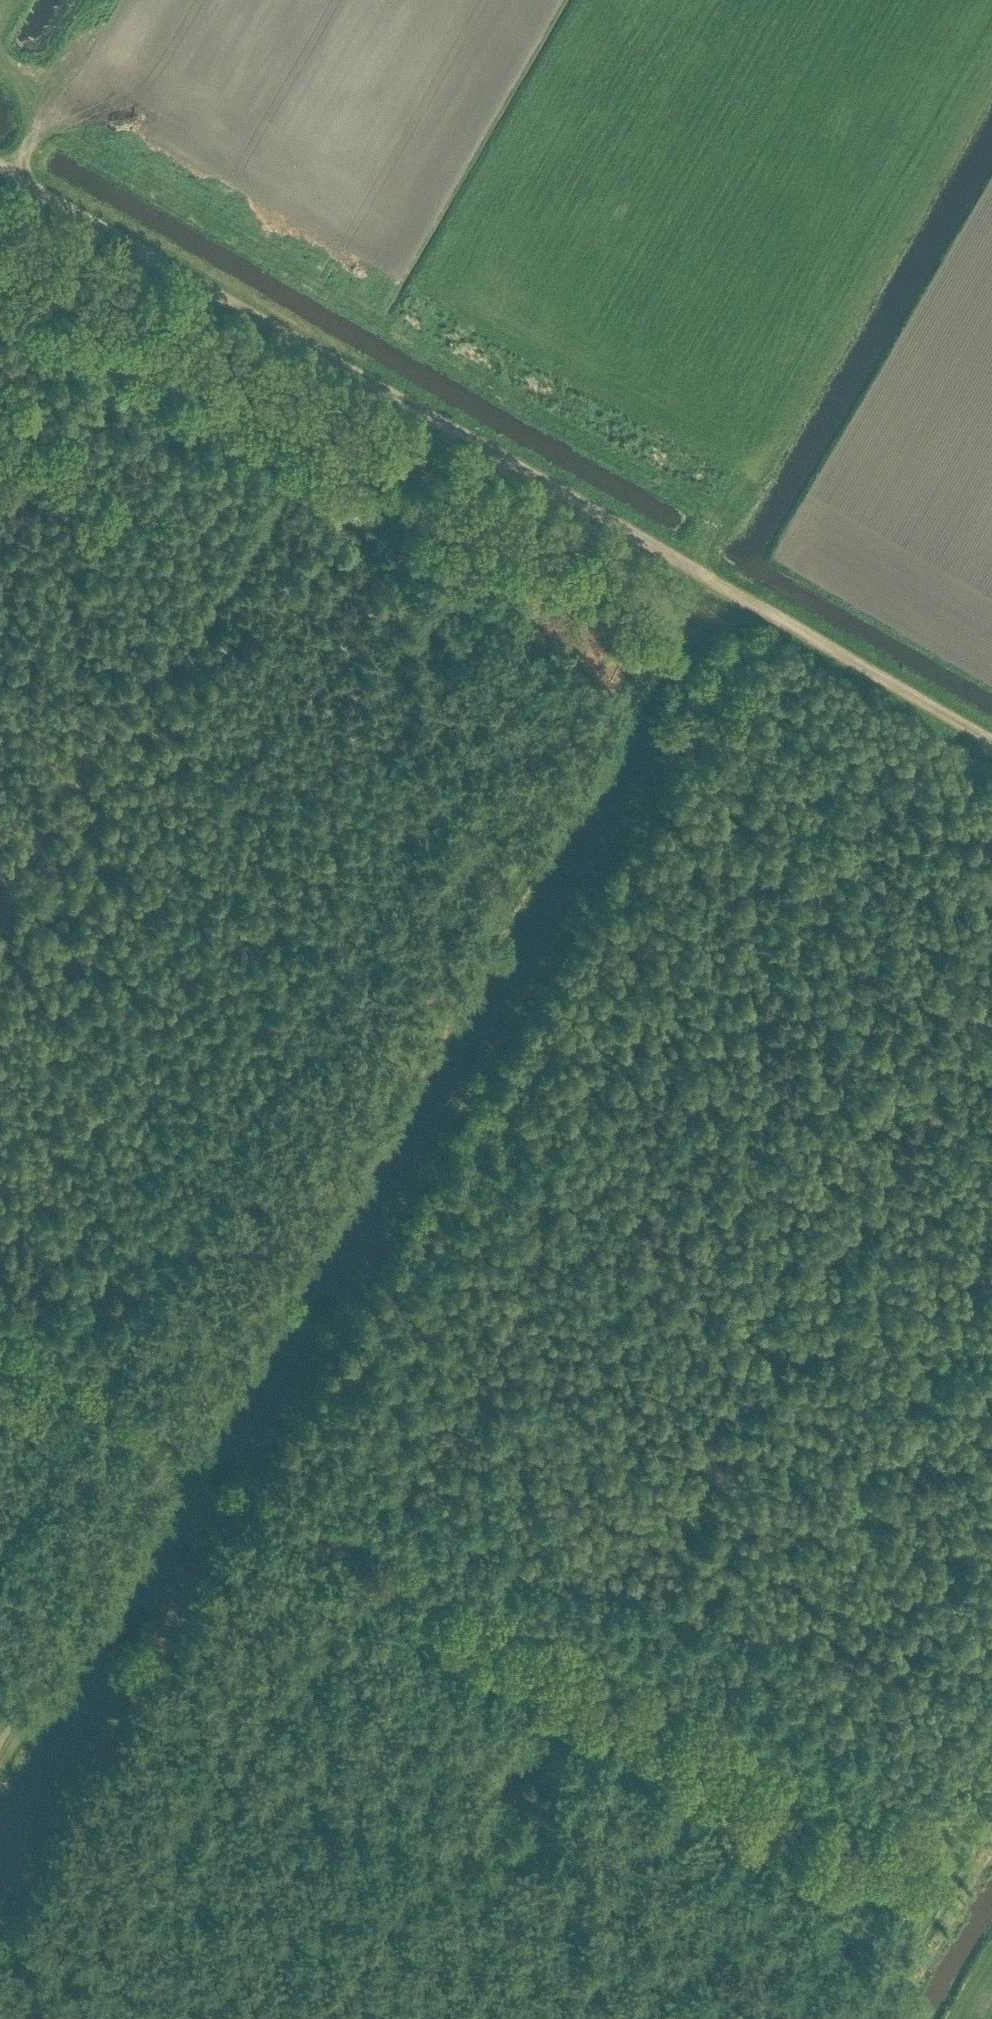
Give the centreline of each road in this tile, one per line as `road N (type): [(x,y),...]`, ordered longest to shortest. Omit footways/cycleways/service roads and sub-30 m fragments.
road 1 (track): [(991,741),(0,165)]
road 2 (track): [(872,2018),(991,1811)]

